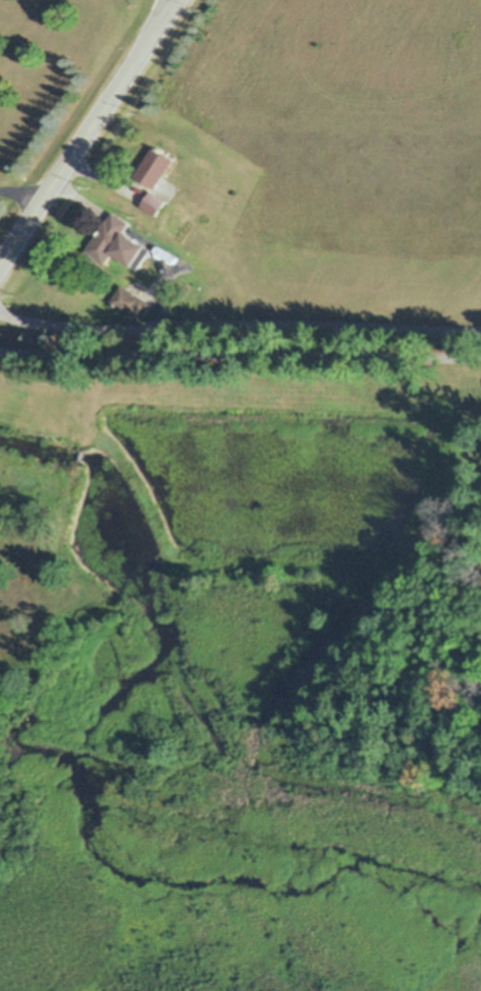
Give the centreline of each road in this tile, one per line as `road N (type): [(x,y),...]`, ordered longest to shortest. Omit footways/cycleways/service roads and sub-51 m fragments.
road 1 (tertiary): [(0,273),(176,0)]

